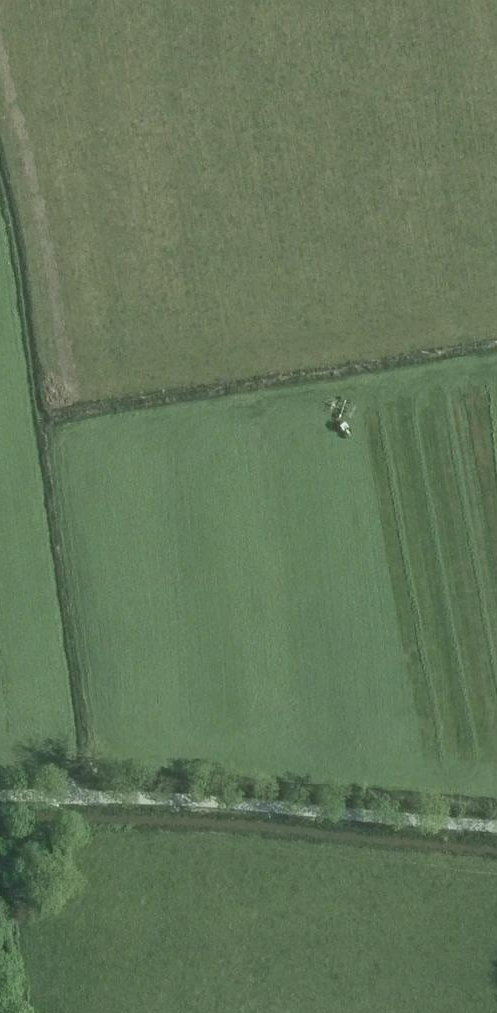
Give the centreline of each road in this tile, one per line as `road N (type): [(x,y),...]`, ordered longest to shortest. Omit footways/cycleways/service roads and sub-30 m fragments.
road 1 (unclassified): [(0,797),(496,830)]

